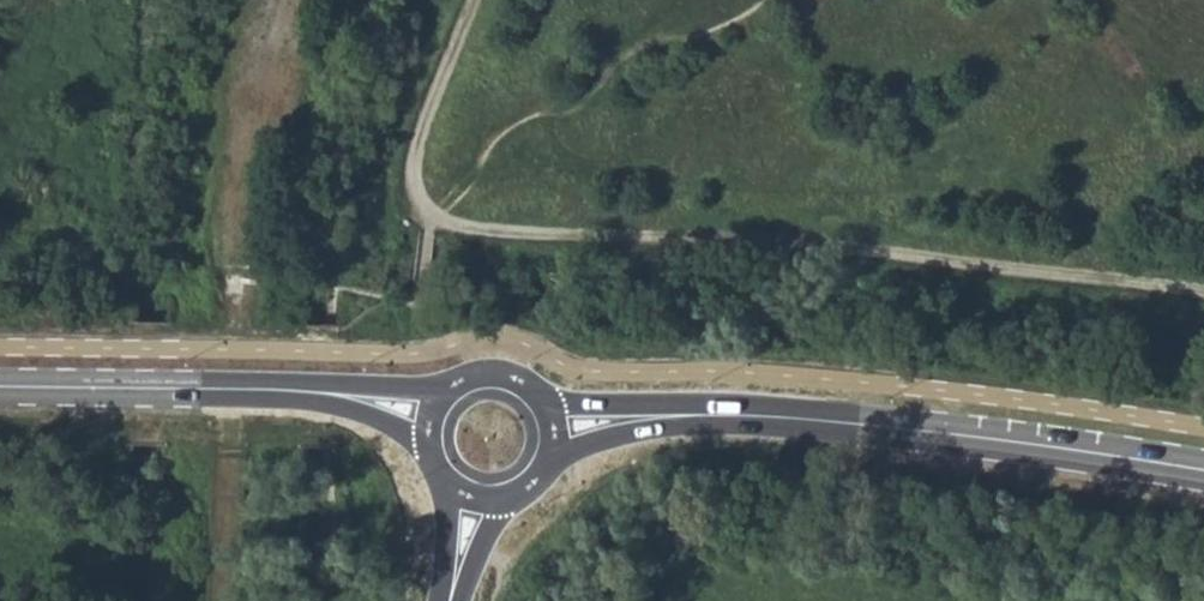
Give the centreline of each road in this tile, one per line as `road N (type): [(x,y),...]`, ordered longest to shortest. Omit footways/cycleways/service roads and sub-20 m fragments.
road 1 (track): [(1203,293),(891,256),(445,223),(419,207),(411,170),(473,0)]
road 2 (secondary): [(552,428),(677,413),(781,416),(1203,469)]
road 3 (secondary): [(0,384),(309,392),(434,412)]
road 4 (secondary): [(552,428),(530,387),(495,373),(458,383),(434,412)]

